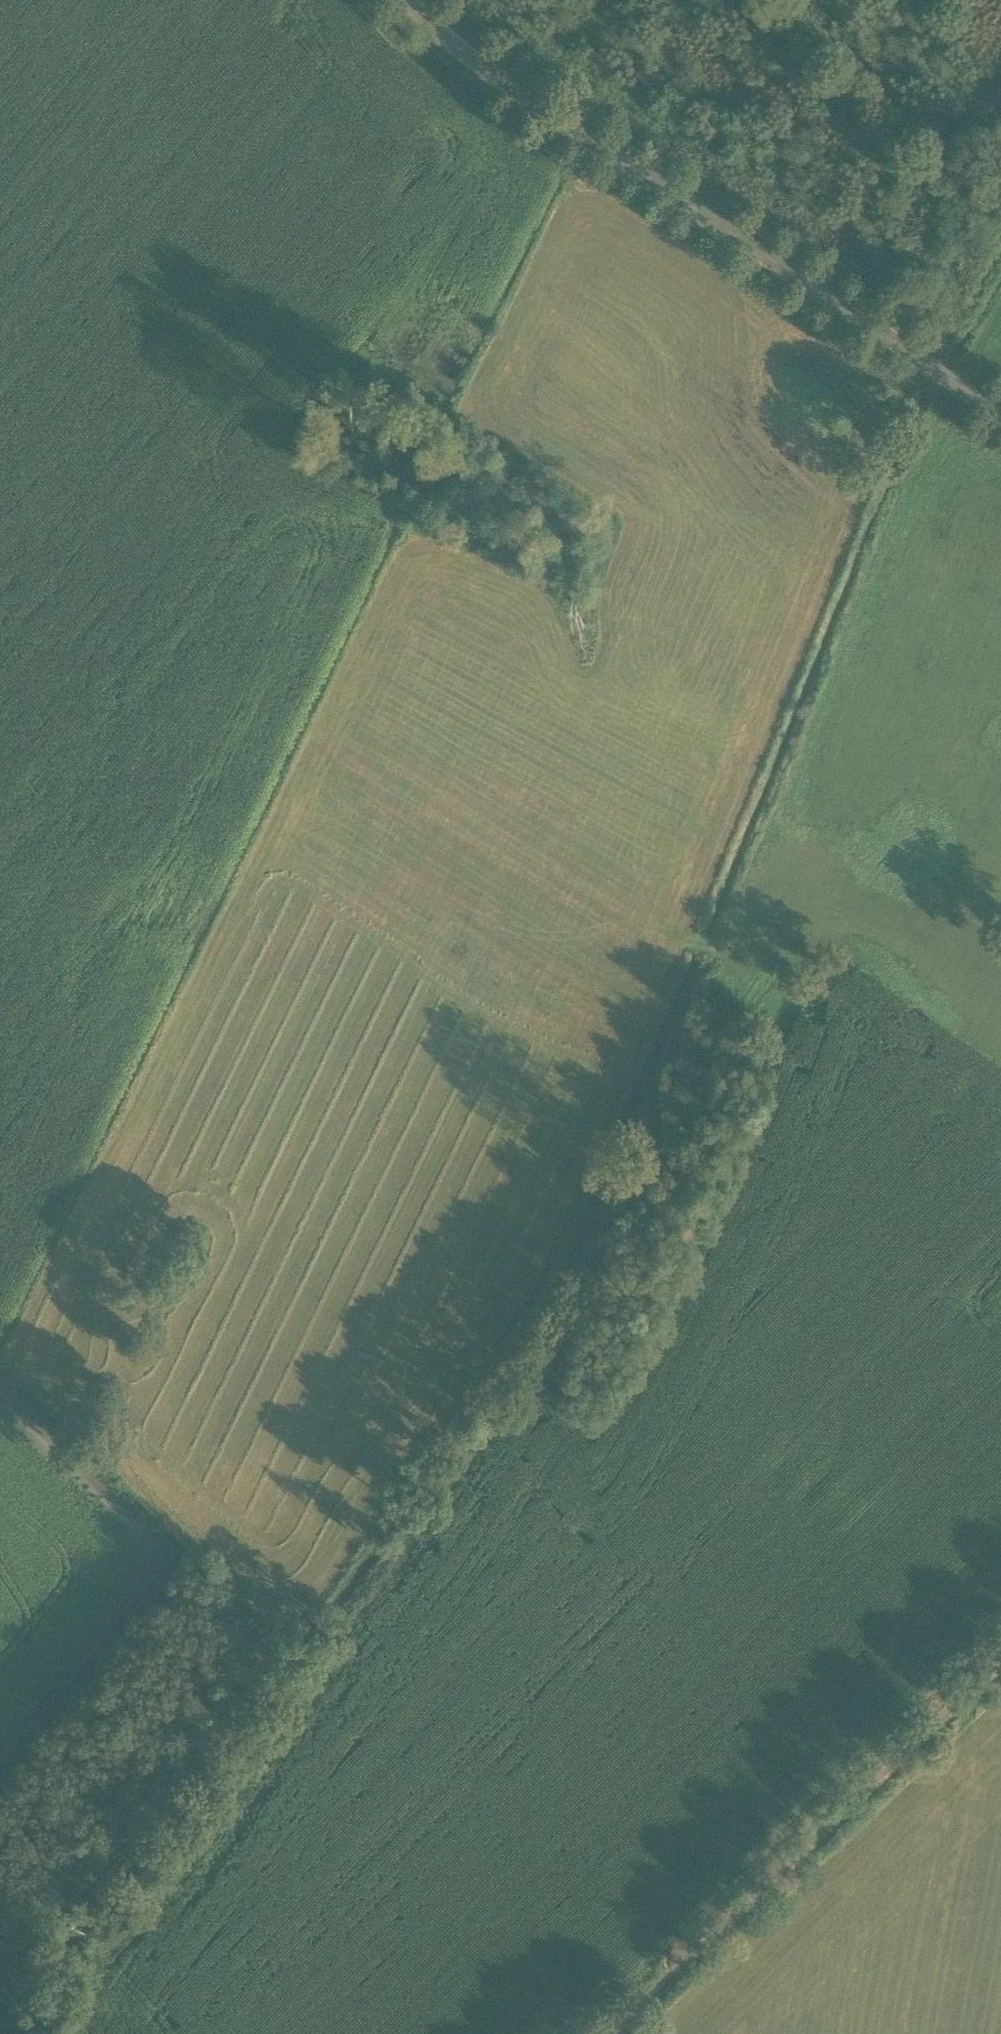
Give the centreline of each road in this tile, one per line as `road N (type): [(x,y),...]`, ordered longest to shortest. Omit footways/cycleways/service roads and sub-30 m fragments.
road 1 (unclassified): [(1000,414),(533,104),(447,42),(405,0)]
road 2 (track): [(615,2033),(1000,1663)]

